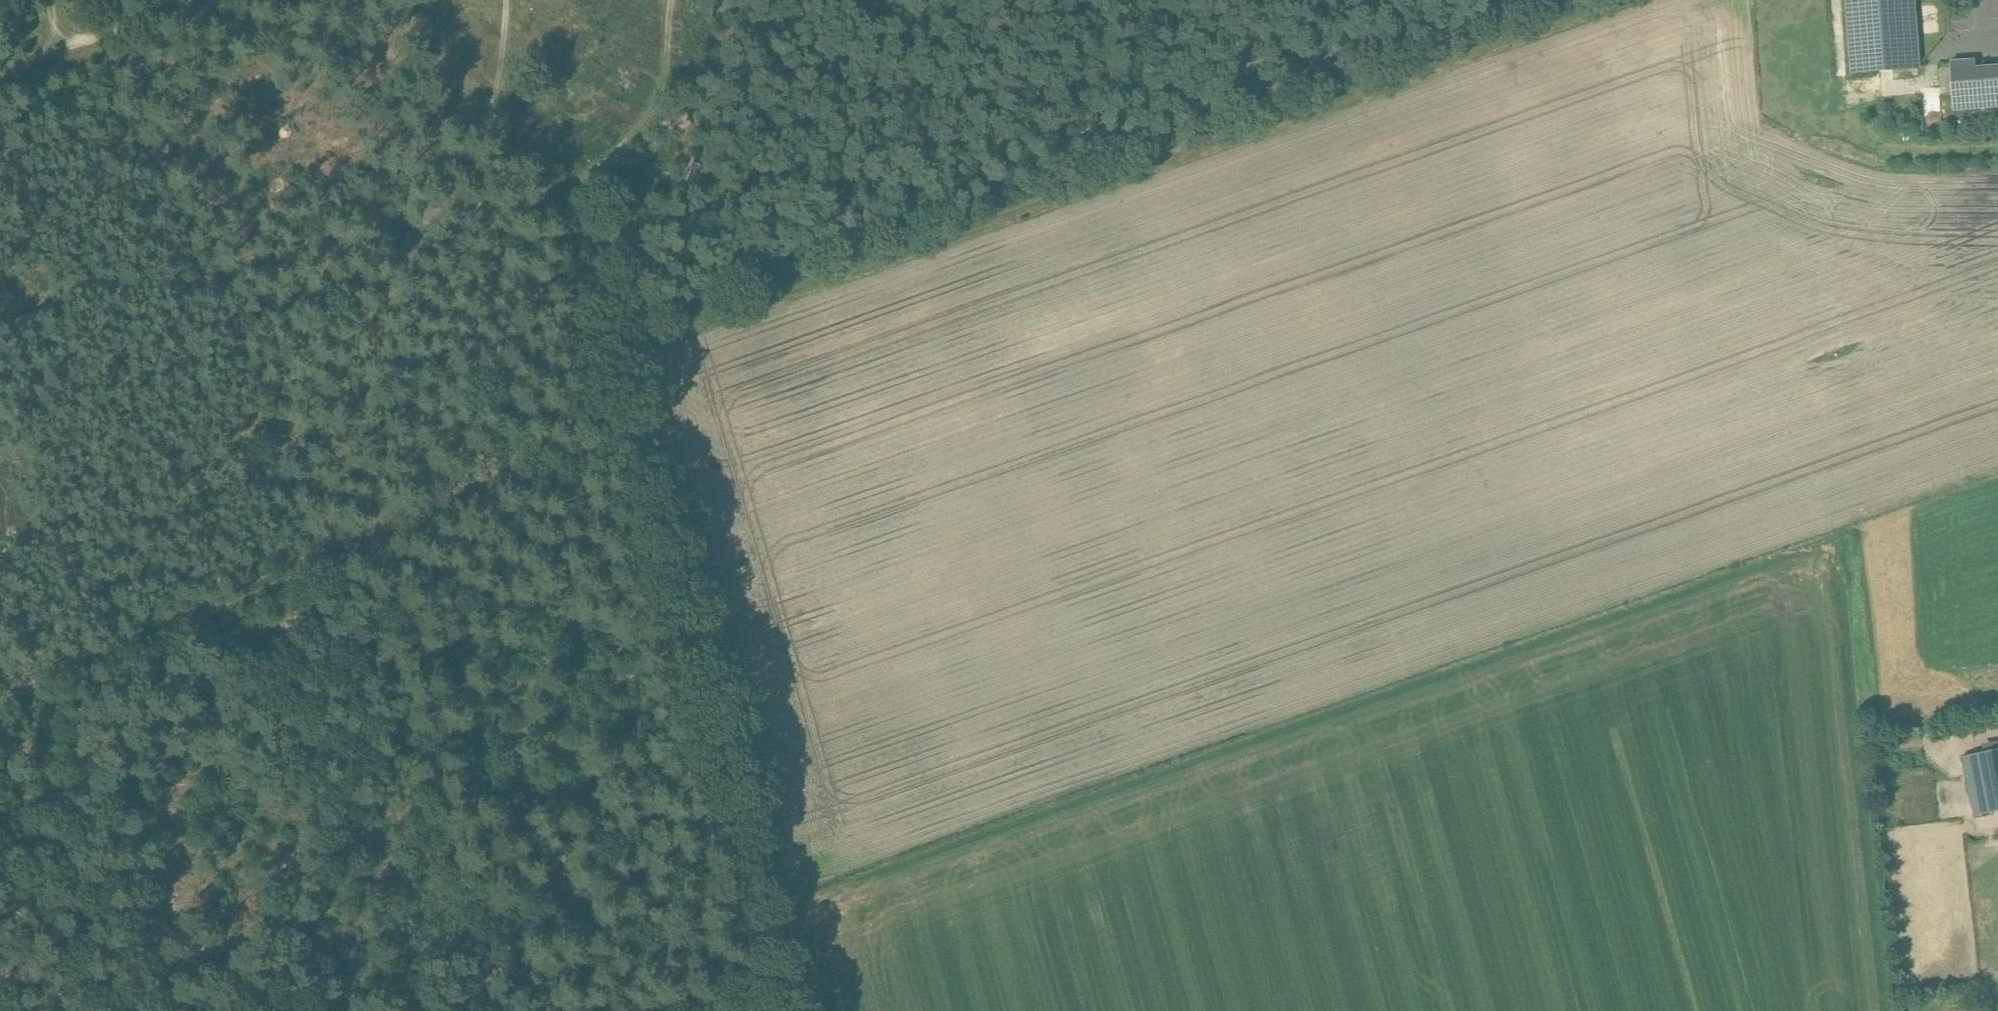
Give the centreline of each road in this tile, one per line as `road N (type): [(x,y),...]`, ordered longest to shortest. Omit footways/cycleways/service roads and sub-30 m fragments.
road 1 (track): [(617,342),(1629,0)]

